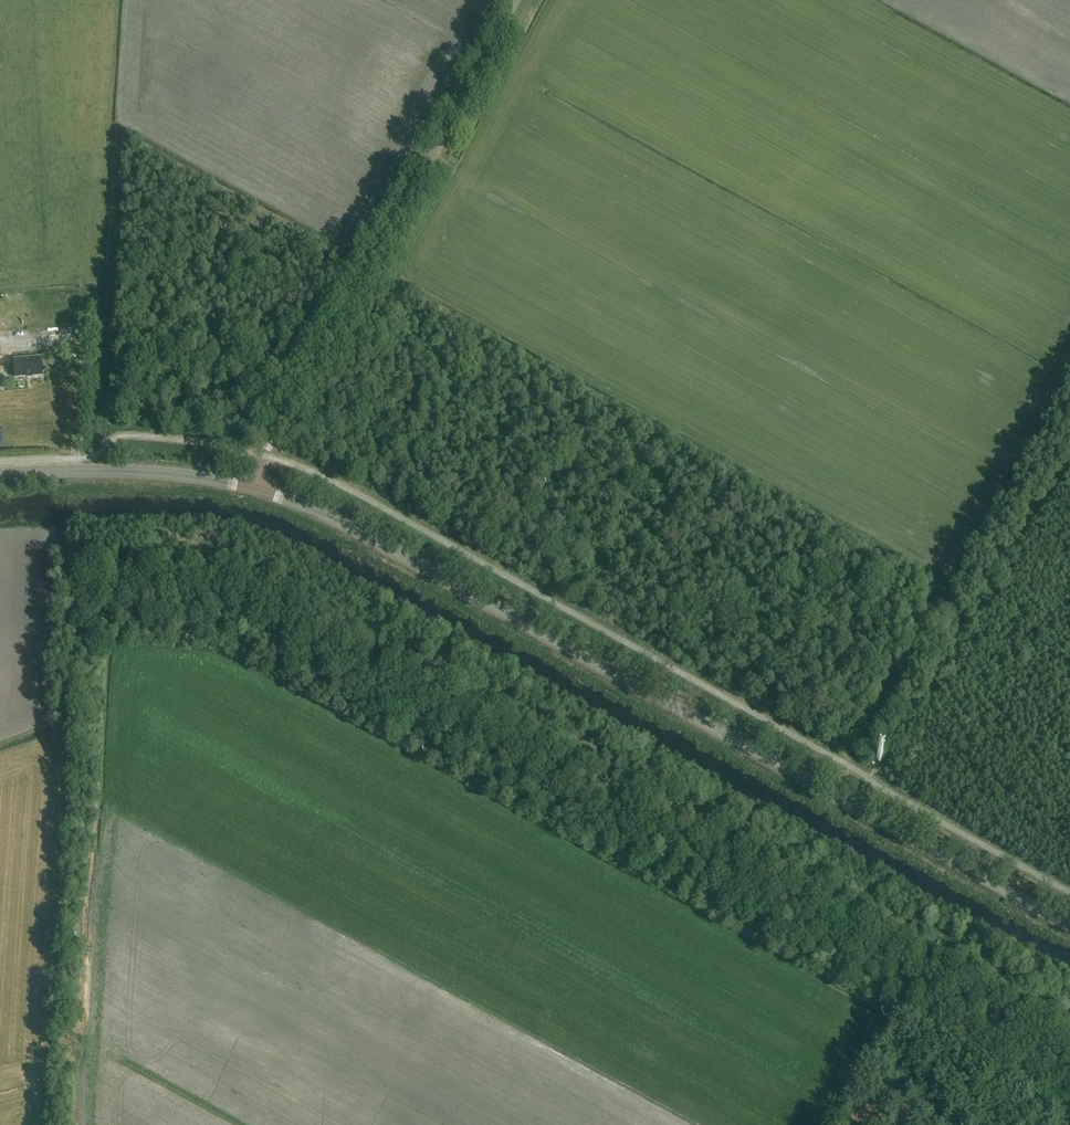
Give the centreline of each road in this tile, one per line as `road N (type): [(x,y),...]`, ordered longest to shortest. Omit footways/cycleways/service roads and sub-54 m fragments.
road 1 (tertiary): [(254,487),(337,519),(1069,925)]
road 2 (unclassified): [(254,487),(264,455),(516,0)]
road 3 (tertiary): [(254,487),(87,471)]

